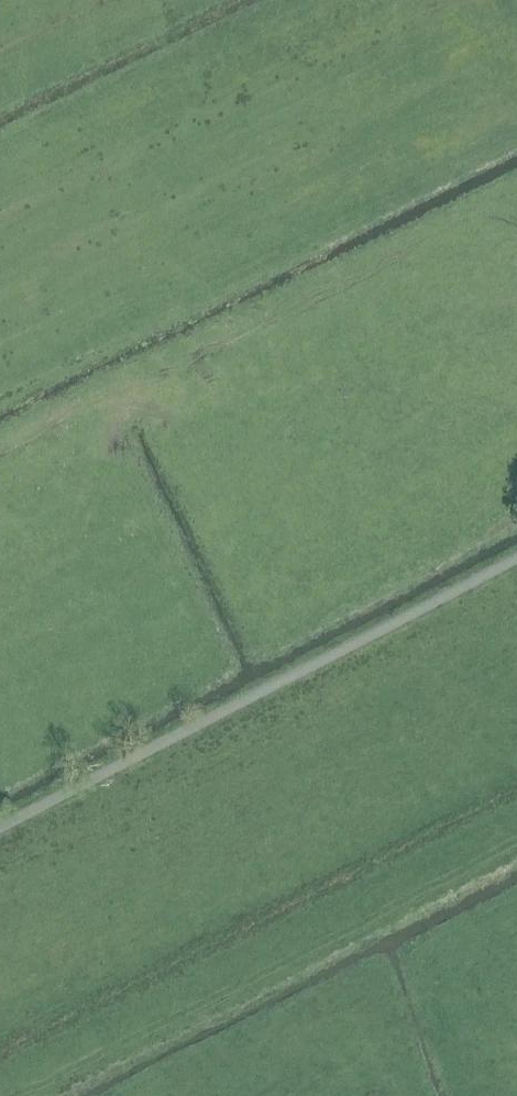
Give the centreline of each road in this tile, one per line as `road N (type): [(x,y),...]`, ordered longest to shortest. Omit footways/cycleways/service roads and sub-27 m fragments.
road 1 (unclassified): [(516,558),(0,824)]

